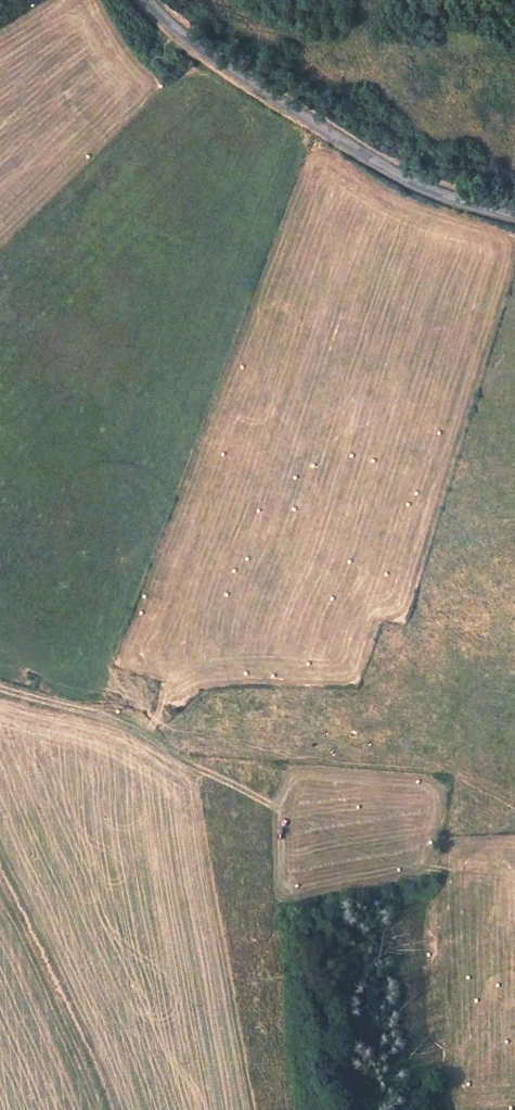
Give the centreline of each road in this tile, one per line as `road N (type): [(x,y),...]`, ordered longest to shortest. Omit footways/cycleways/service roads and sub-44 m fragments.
road 1 (track): [(0,691),(146,734),(284,816),(435,874)]
road 2 (tertiary): [(150,0),(248,79),(395,173),(514,217)]

